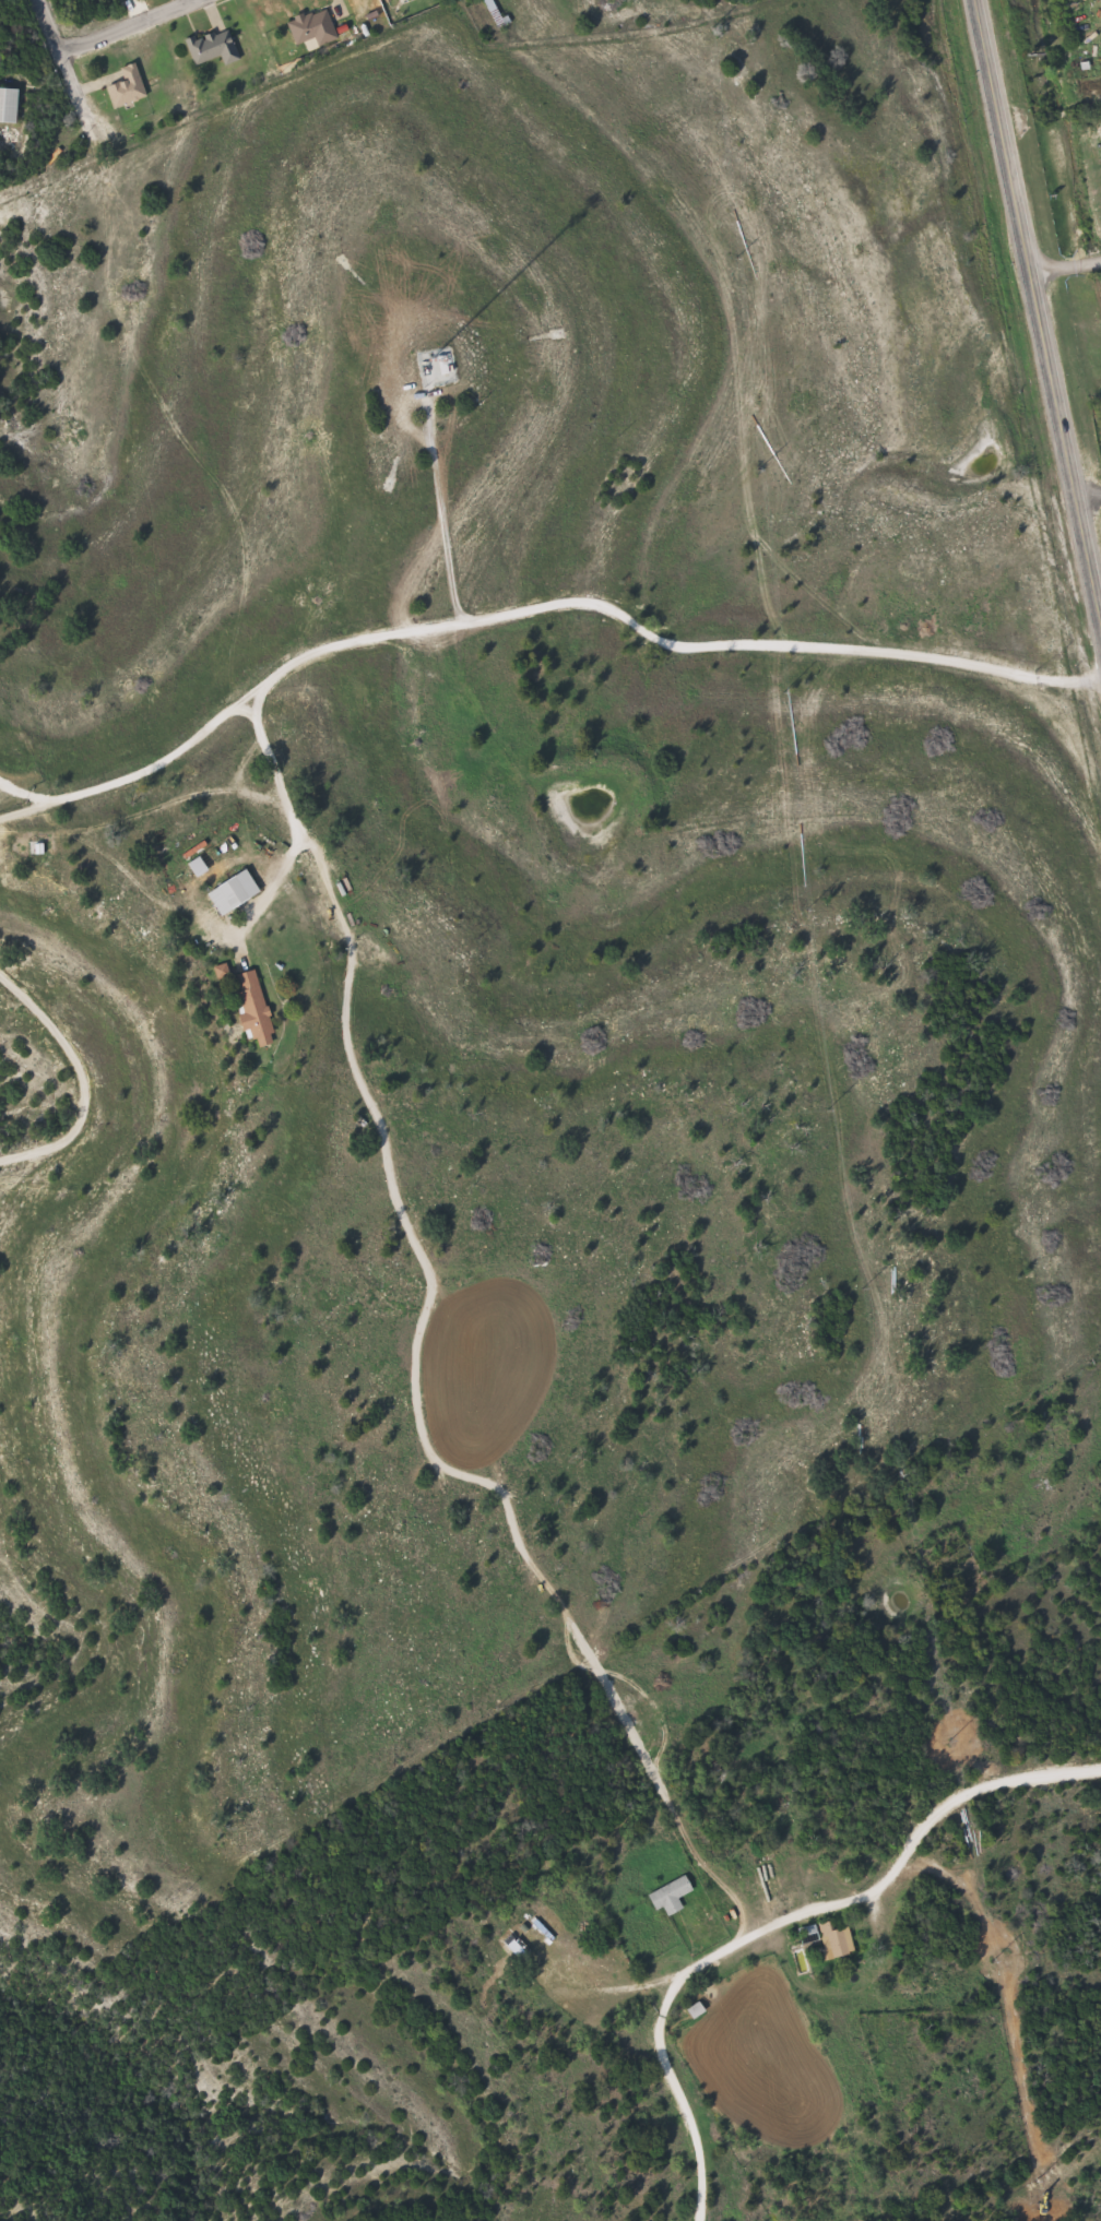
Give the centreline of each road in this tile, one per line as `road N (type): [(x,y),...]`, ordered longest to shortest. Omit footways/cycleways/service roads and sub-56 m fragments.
road 1 (residential): [(1100,1778),(973,1800),(931,1828),(872,1901),(731,1945),(676,1991),(659,2017),(659,2036),(699,2152),(697,2220)]
road 2 (primary): [(1100,639),(974,0)]
road 3 (residential): [(59,58),(198,0)]
road 4 (residential): [(92,118),(36,0)]

